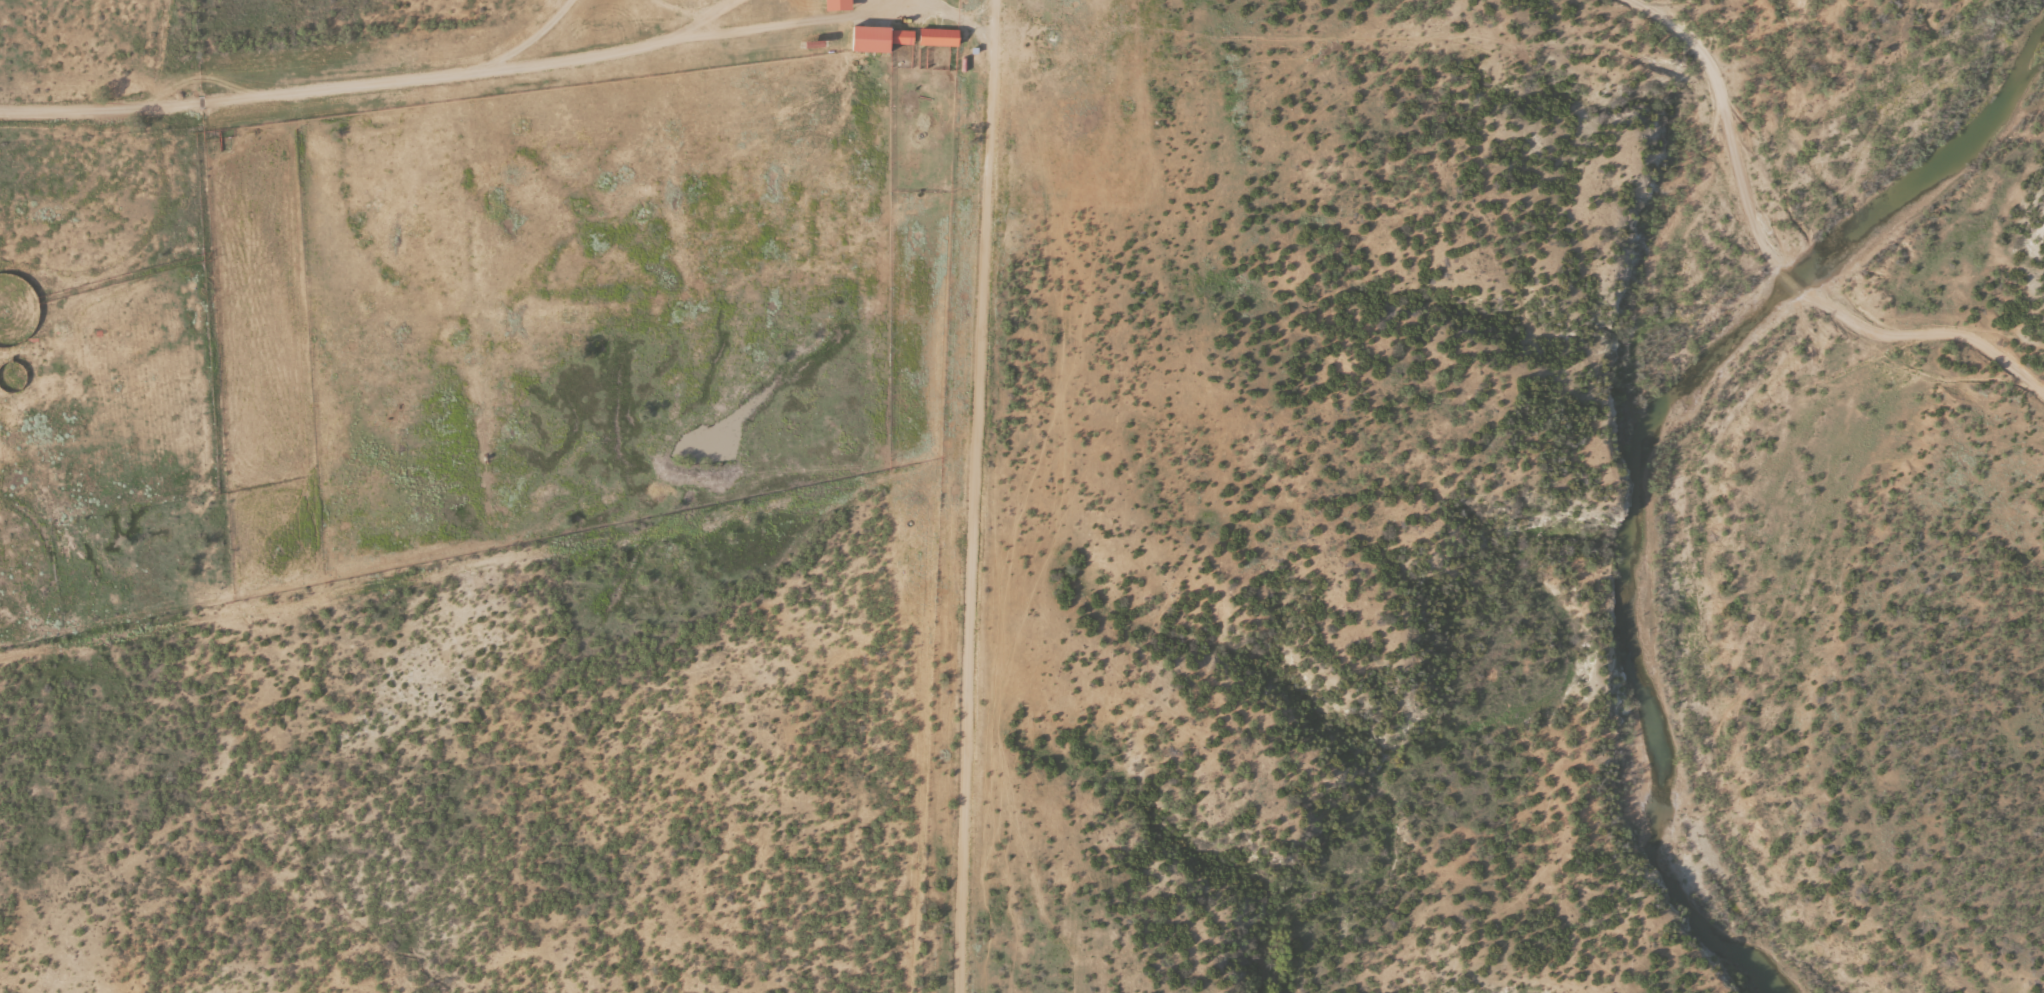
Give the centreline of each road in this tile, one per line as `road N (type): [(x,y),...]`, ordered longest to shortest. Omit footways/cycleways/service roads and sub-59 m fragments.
road 1 (residential): [(954,992),(996,291),(1026,183),(982,0)]
road 2 (residential): [(298,79),(131,97),(0,100)]

